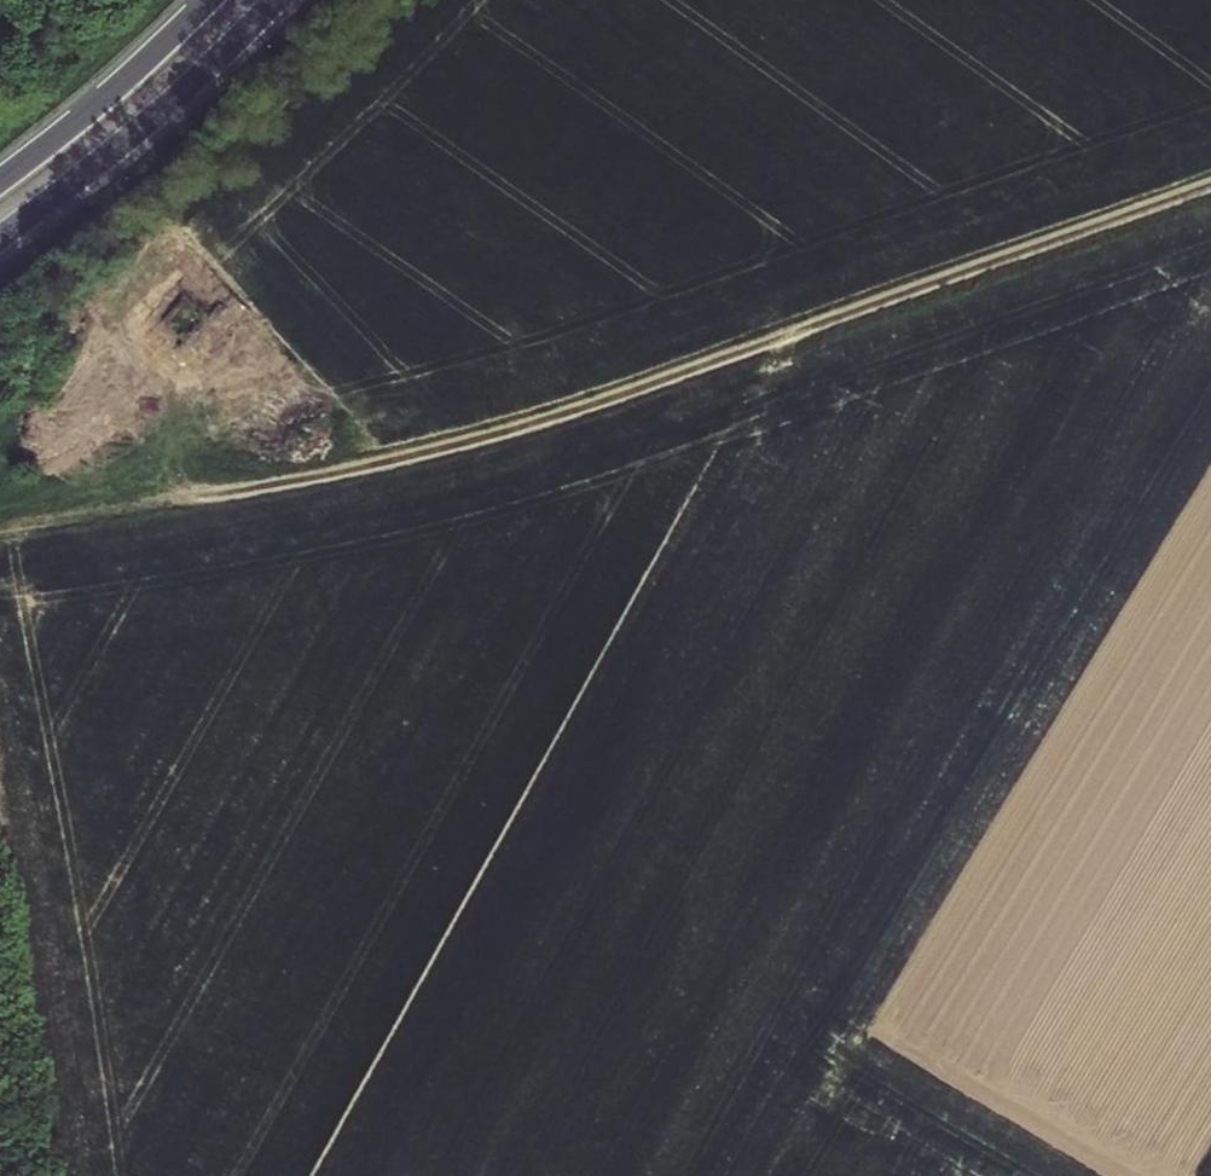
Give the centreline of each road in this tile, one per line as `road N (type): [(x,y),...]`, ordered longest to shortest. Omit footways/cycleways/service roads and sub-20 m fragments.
road 1 (track): [(79,517),(345,475),(550,421),(1210,189)]
road 2 (motorway): [(0,239),(152,121),(277,0)]
road 3 (motorway): [(209,0),(139,70),(0,184)]

